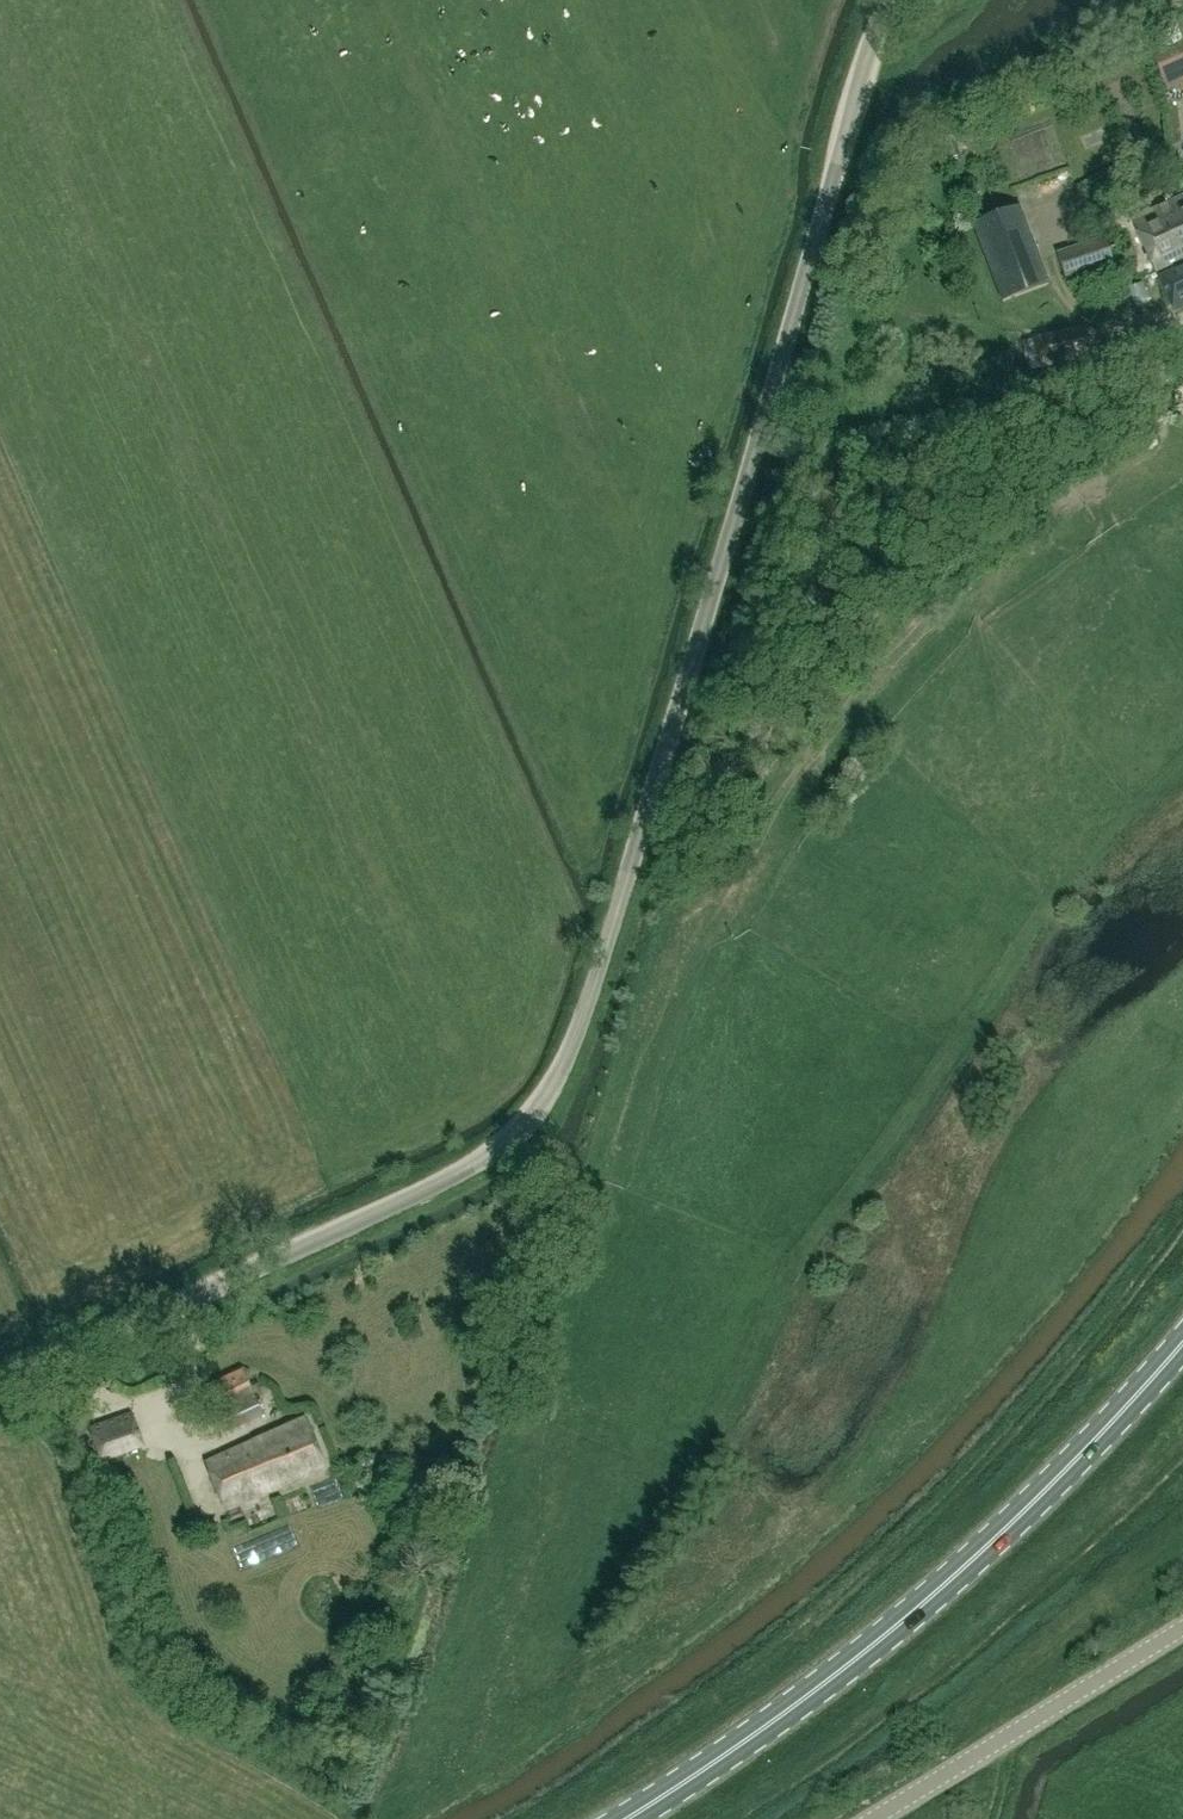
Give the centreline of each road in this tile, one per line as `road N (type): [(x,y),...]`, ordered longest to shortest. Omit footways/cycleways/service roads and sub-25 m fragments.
road 1 (unclassified): [(0,1379),(472,1167),(537,1115),(583,1015),(890,0)]
road 2 (primary): [(625,1818),(841,1671),(989,1546),(1182,1343)]
road 3 (unclassified): [(872,1818),(1182,1627)]

